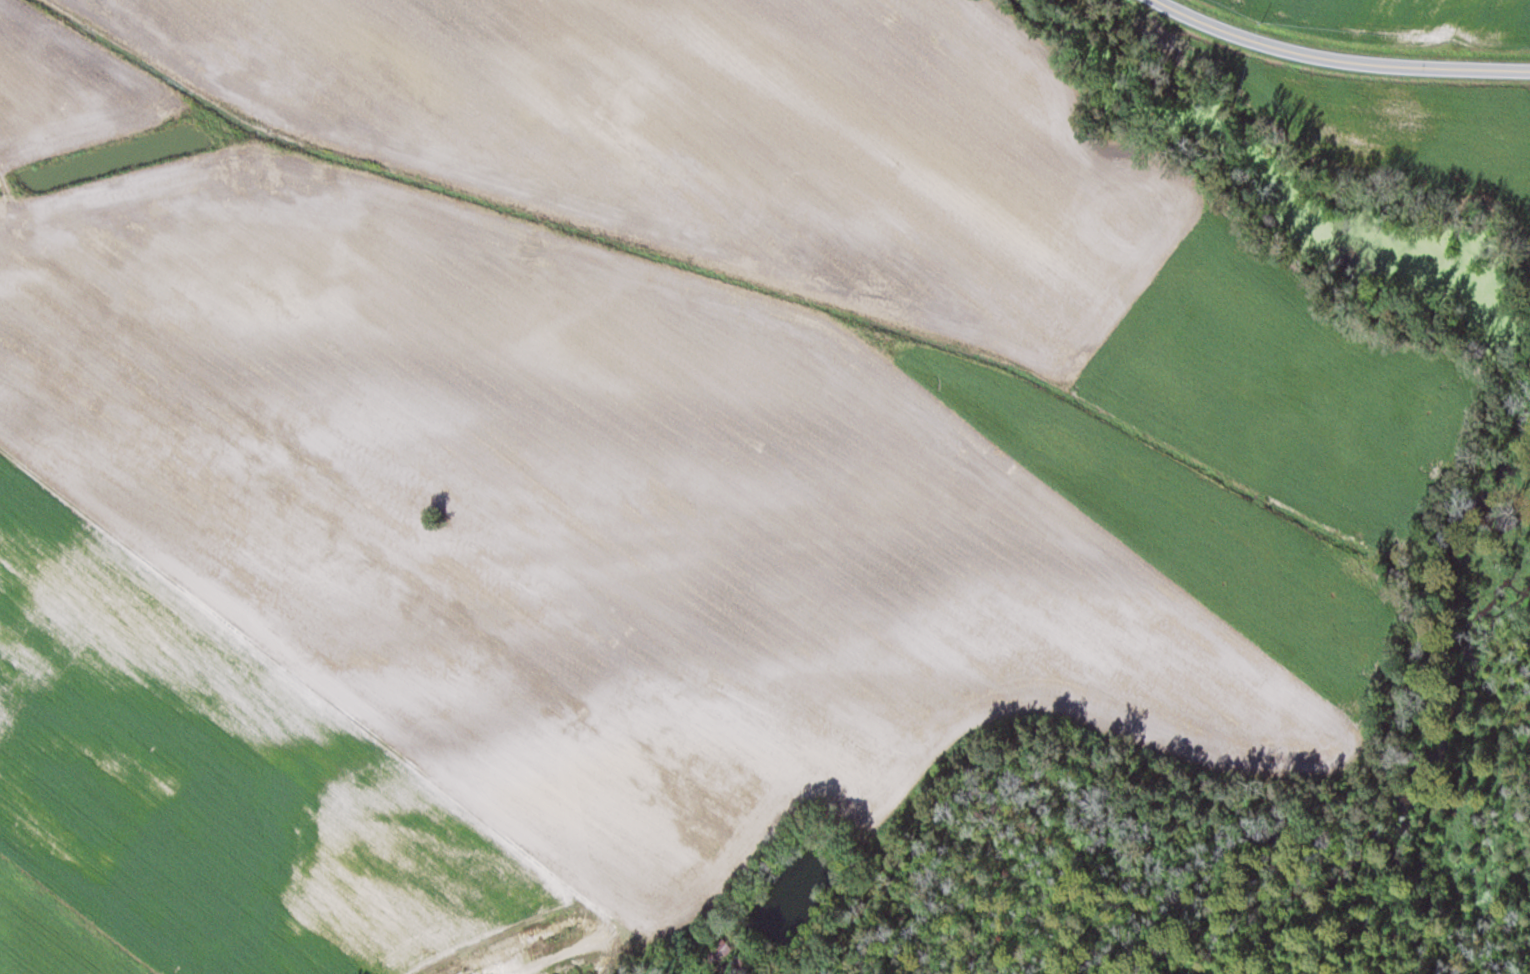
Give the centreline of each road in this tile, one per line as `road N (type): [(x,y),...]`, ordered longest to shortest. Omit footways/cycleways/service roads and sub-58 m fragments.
road 1 (residential): [(1529,67),(1305,55),(1159,0)]

